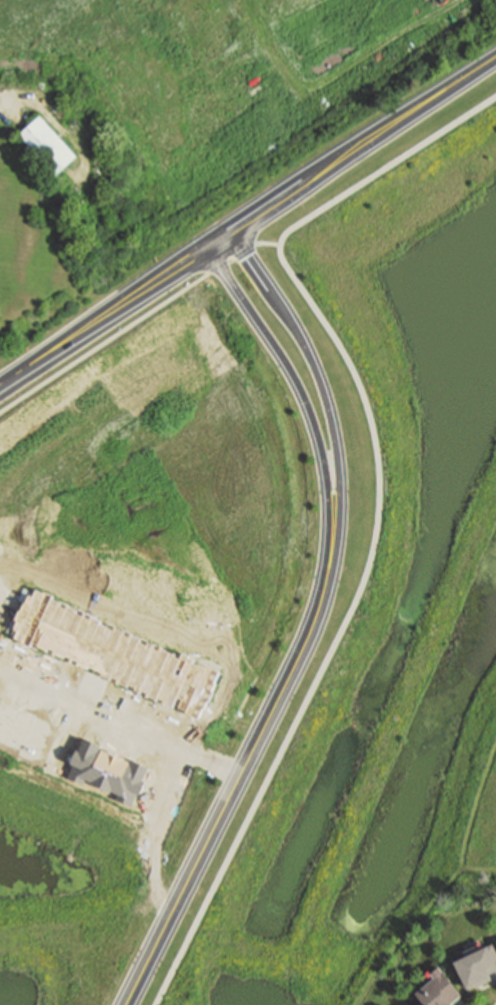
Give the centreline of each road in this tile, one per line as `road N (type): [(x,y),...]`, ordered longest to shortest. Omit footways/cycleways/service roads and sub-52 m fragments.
road 1 (tertiary): [(325,582),(308,635),(125,1003)]
road 2 (tertiary): [(325,582),(341,492),(338,438),(297,327),(229,230)]
road 3 (tertiary): [(207,245),(315,427),(327,506),(325,582)]
road 4 (tertiary): [(495,53),(207,245)]
road 5 (residential): [(207,245),(0,384)]

